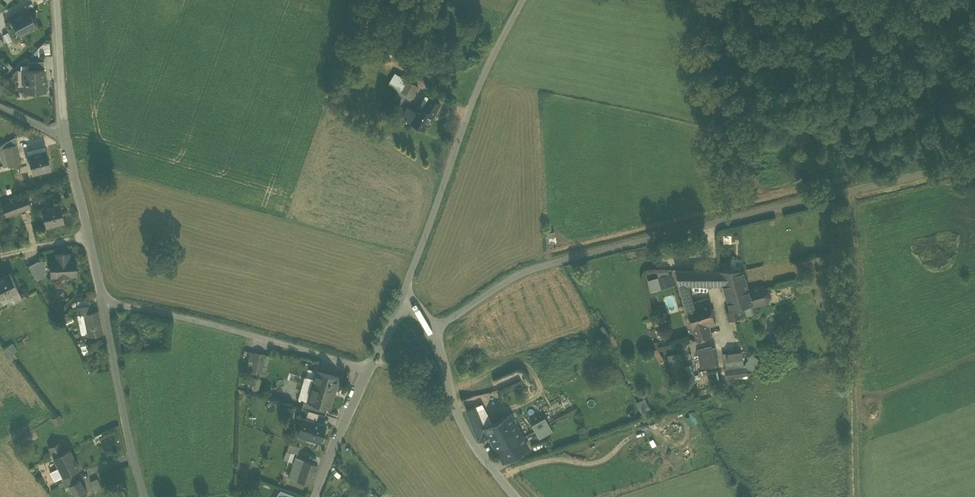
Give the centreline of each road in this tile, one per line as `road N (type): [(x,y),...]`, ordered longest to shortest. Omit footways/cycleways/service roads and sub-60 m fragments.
road 1 (residential): [(436,328),(519,271),(974,159)]
road 2 (residential): [(406,292),(482,73),(522,0)]
road 3 (residential): [(104,302),(367,370)]
road 4 (residential): [(104,302),(143,496)]
road 5 (residential): [(516,496),(458,414),(436,328)]
road 6 (residential): [(64,138),(104,302)]
road 7 (residential): [(57,0),(64,138)]
road 8 (residential): [(314,496),(367,370)]

